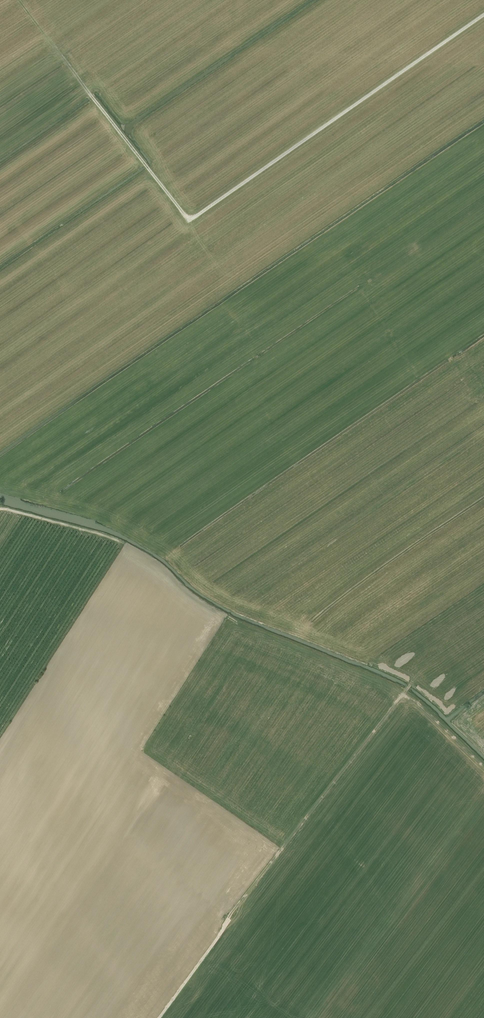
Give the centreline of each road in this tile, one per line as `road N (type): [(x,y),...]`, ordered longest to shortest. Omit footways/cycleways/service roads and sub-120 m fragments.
road 1 (track): [(19,0),(189,221),(483,16)]
road 2 (track): [(412,683),(160,1017)]

